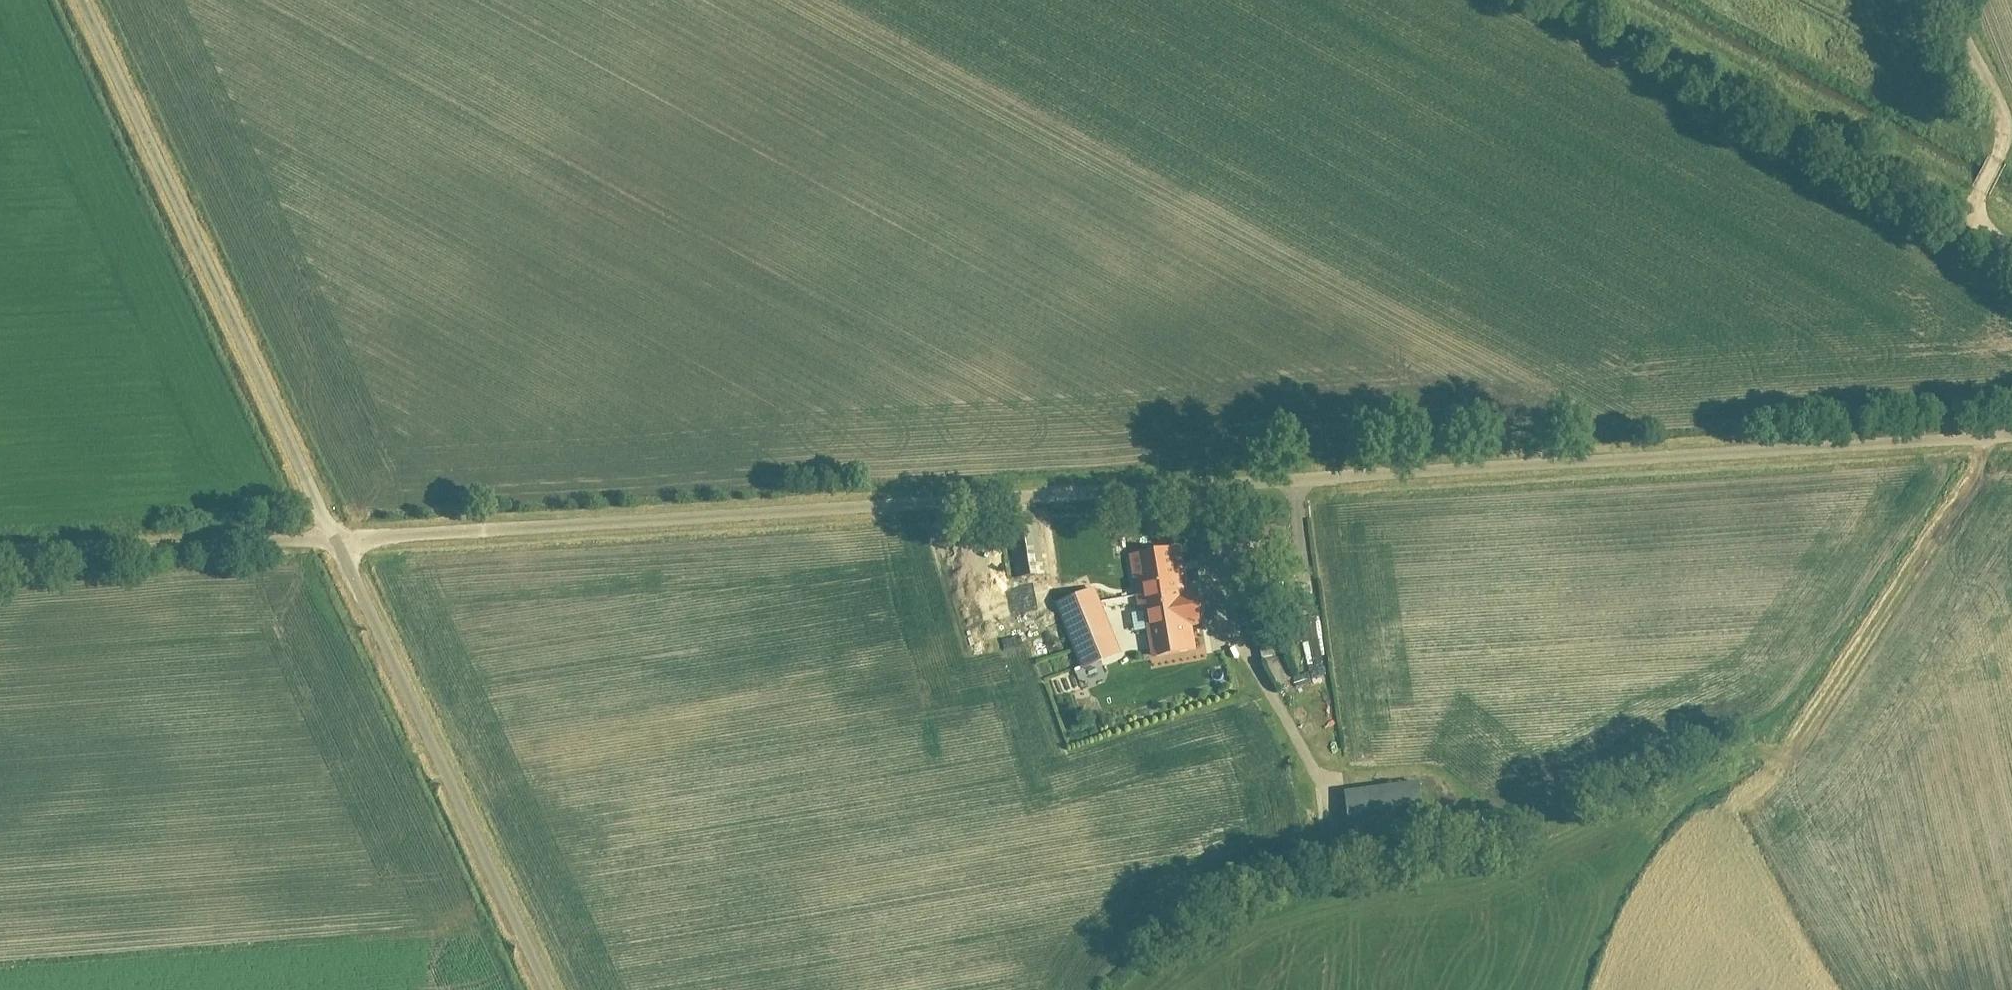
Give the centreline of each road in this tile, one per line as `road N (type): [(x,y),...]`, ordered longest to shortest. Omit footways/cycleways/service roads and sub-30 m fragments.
road 1 (residential): [(2011,437),(1394,462),(330,532)]
road 2 (residential): [(330,532),(80,0)]
road 3 (residential): [(543,989),(330,532)]
road 4 (track): [(1972,210),(1579,0)]
road 5 (track): [(1787,758),(1962,500),(1983,440)]
road 6 (residential): [(330,532),(0,552)]
road 7 (track): [(1648,811),(1756,752),(1787,758),(1760,787)]
road 8 (track): [(1944,0),(2003,127),(1997,159)]

